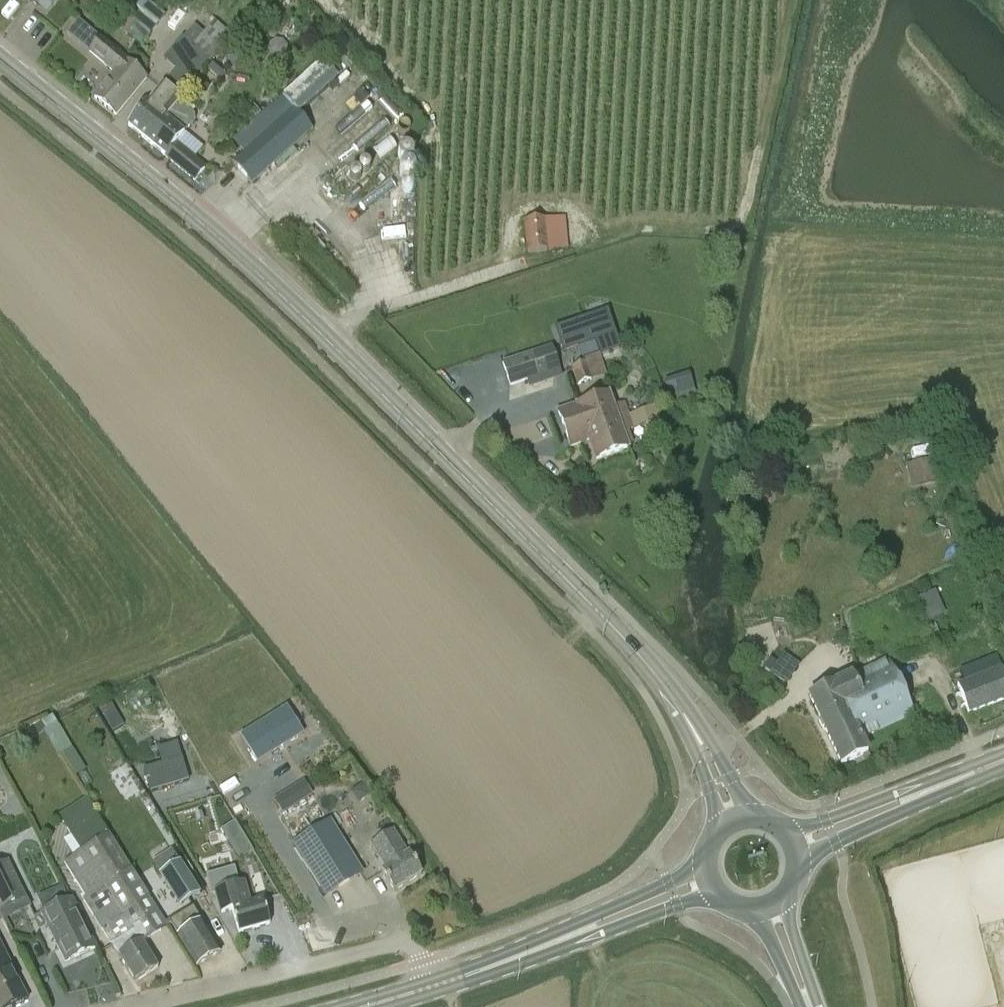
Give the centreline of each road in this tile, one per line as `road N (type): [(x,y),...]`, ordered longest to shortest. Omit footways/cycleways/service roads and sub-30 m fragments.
road 1 (tertiary): [(741,811),(668,689),(312,320),(0,56)]
road 2 (residential): [(128,1006),(402,941),(436,984)]
road 3 (primary): [(707,875),(436,984)]
road 4 (primary): [(1003,758),(797,839)]

